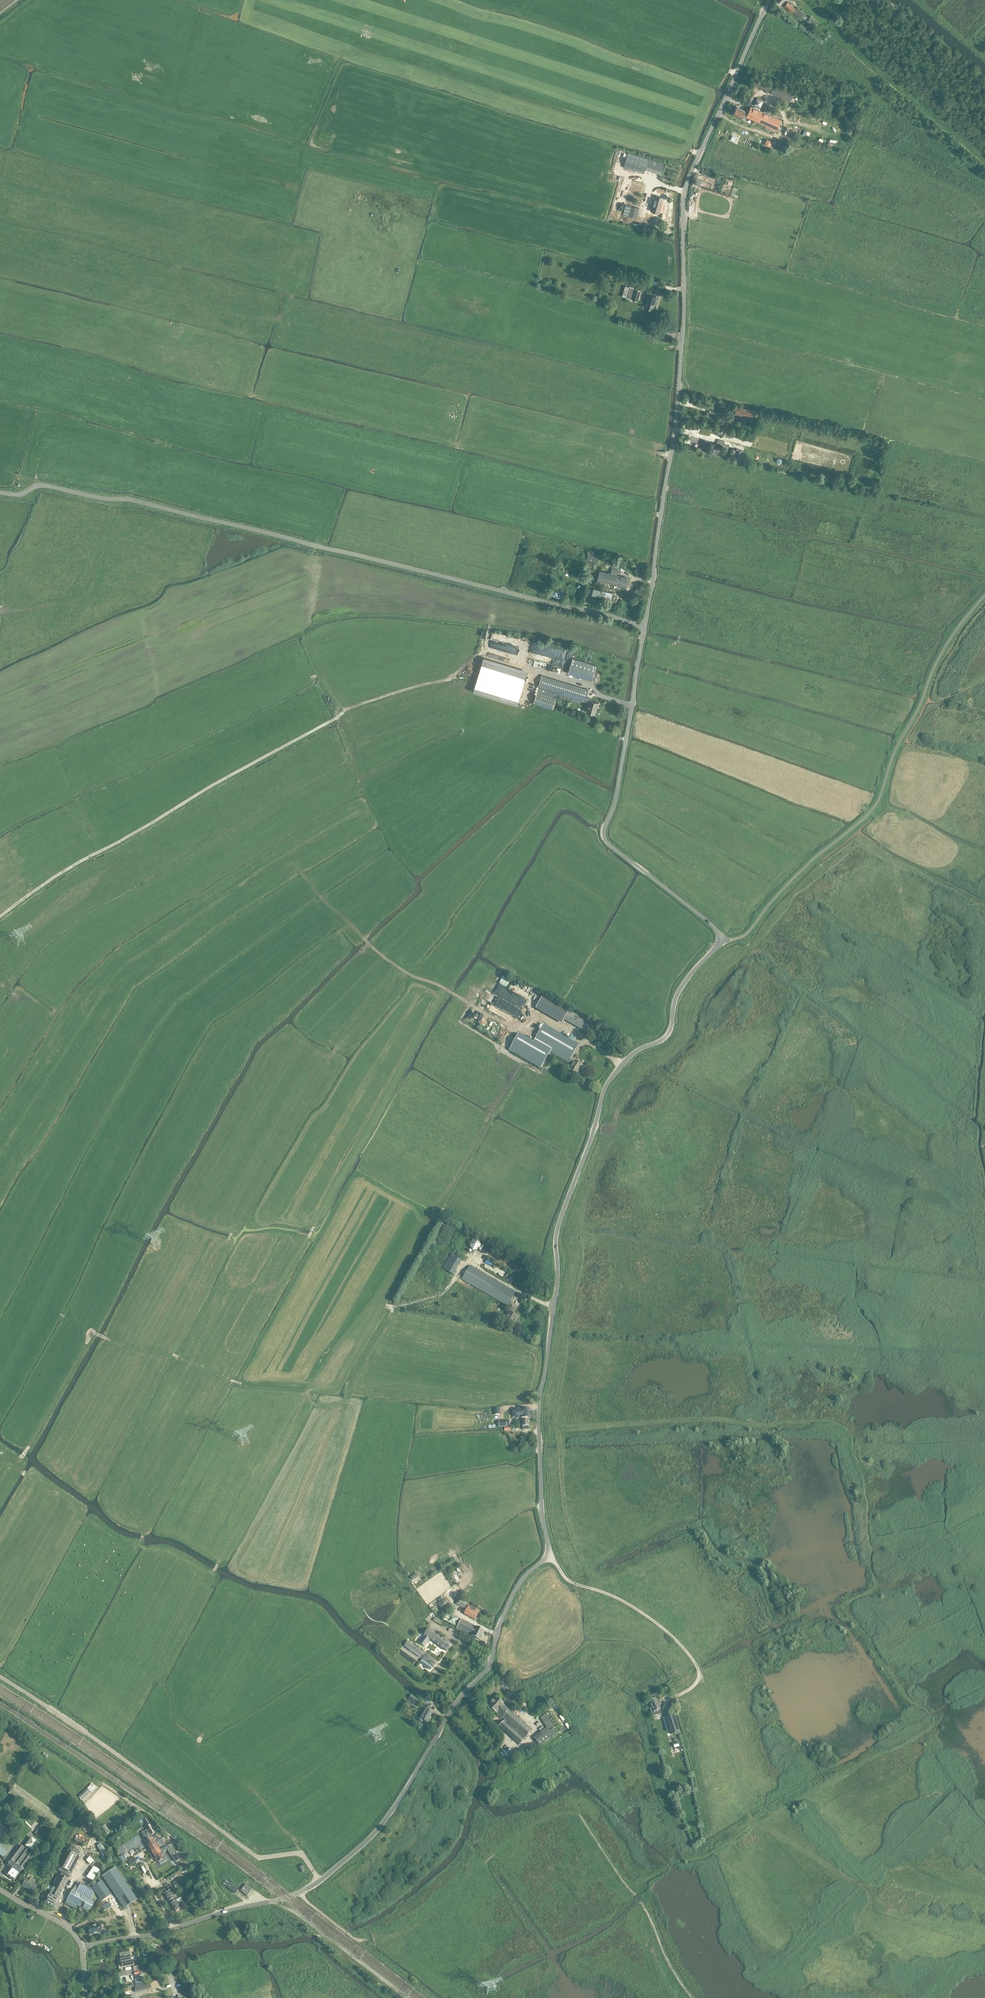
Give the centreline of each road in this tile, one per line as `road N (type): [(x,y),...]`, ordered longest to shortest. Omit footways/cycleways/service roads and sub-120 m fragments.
road 1 (unclassified): [(299,1893),(378,1830),(450,1711),(487,1669),(518,1585),(546,1555),(539,1409),(560,1220),(608,1083),(635,1052),(667,1035),(679,991),(722,941),(603,834),(615,806),(675,416),(685,191),(770,0)]
road 2 (track): [(0,916),(346,709),(448,679),(486,650)]
road 3 (track): [(308,1388),(241,1384),(165,1352),(92,1335),(21,1458)]
road 4 (track): [(629,1887),(577,1812),(564,1812),(507,1844),(421,1921),(372,1939)]
road 5 (track): [(210,1572),(223,1593),(199,1741),(257,1792),(299,1854)]
road 6 (track): [(431,1216),(308,1388)]
road 7 (track): [(544,1019),(516,1028),(502,1022),(405,971),(362,938)]
road 8 (track): [(308,1388),(219,1562)]
road 9 (track): [(0,612),(87,592),(114,500)]
road 10 (track): [(137,1546),(91,1523),(0,1448)]
road 11 (track): [(314,553),(303,631),(345,710)]
road 12 (track): [(406,1997),(271,1901)]
road 13 (track): [(595,1590),(646,1616),(698,1668)]
road 14 (unclassified): [(299,1893),(174,1928)]
road 15 (track): [(431,1216),(495,1106)]
road 16 (track): [(692,1997),(629,1887)]

